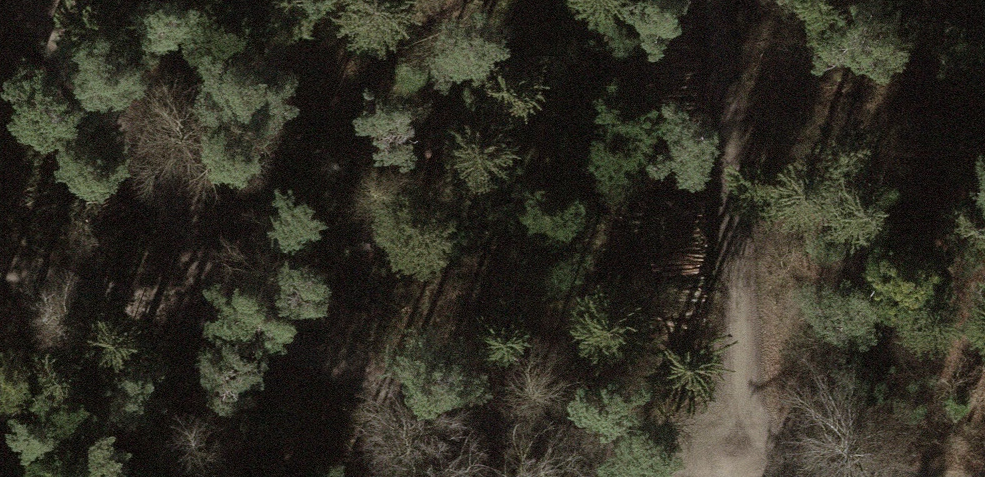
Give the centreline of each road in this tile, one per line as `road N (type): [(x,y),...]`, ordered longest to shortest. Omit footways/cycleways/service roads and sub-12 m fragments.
road 1 (track): [(880,476),(632,453),(487,422),(231,304)]
road 2 (track): [(711,0),(748,463)]
road 3 (track): [(18,0),(231,304)]
road 4 (track): [(231,304),(0,236)]

